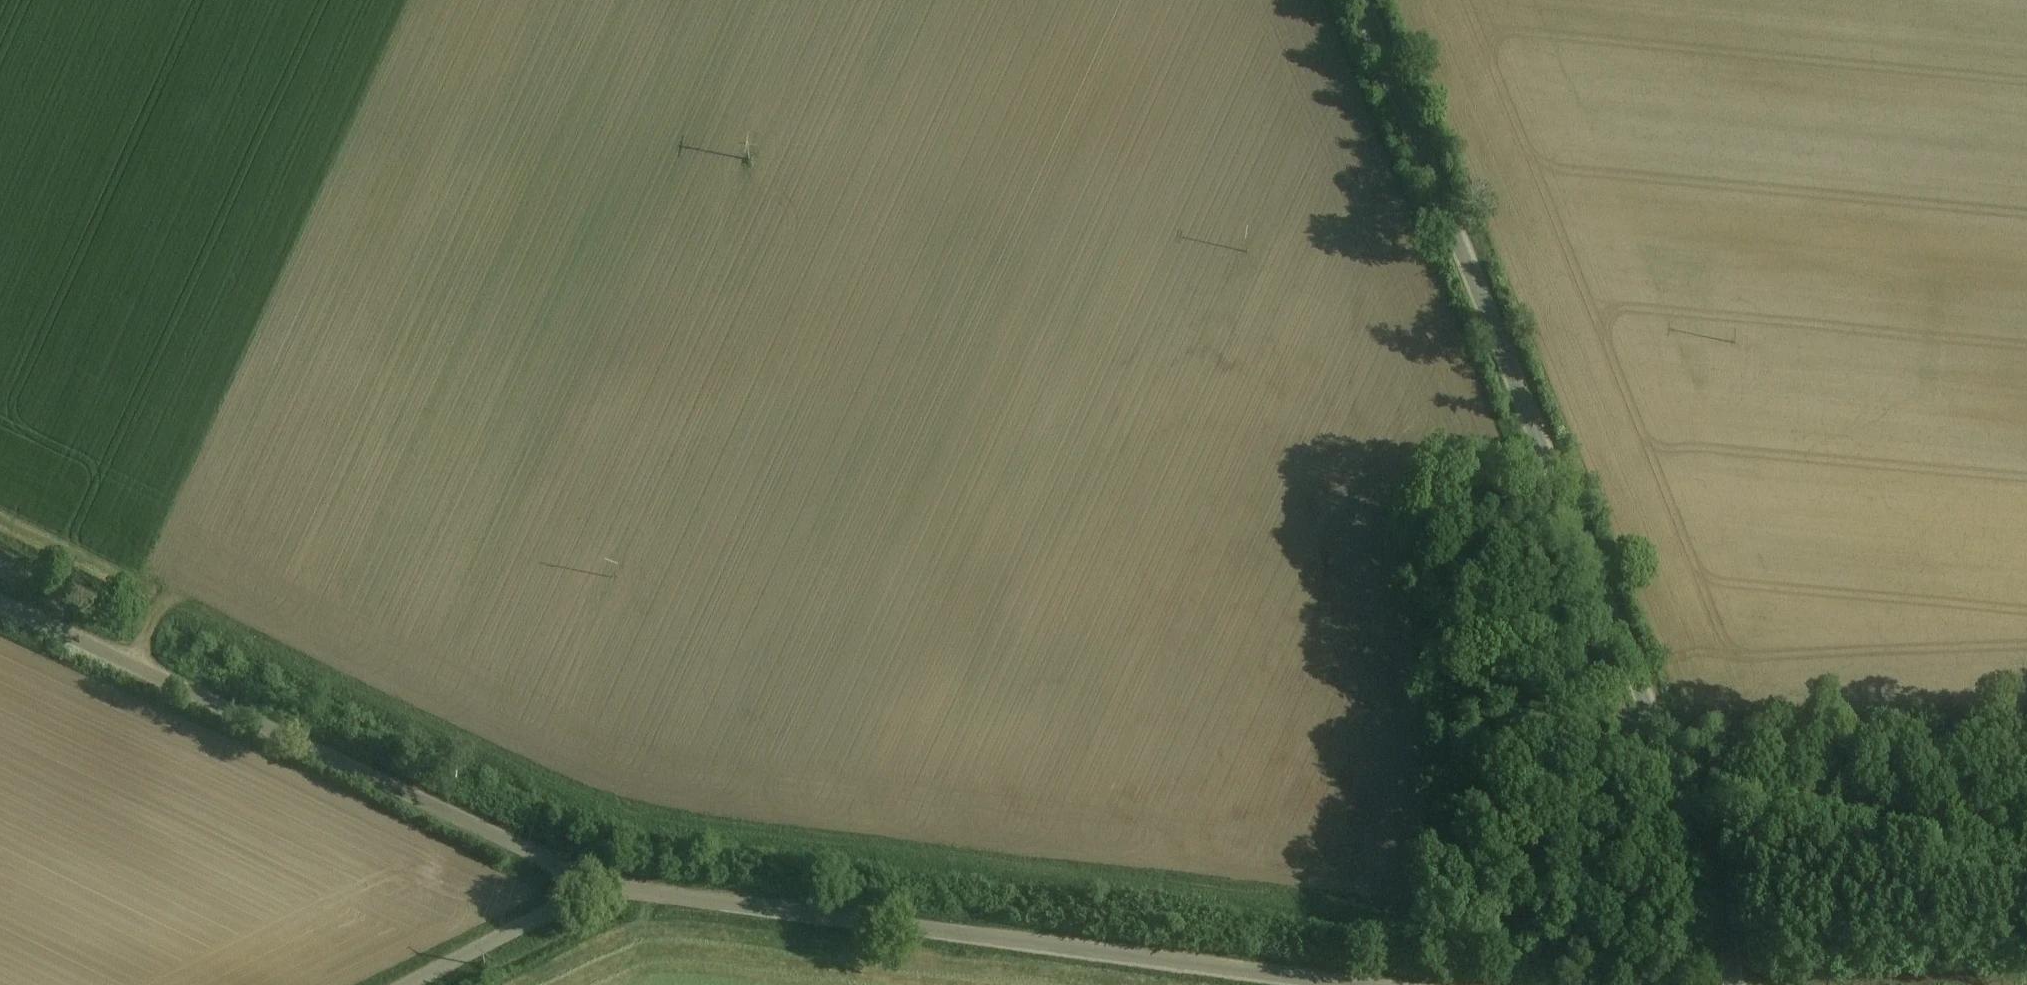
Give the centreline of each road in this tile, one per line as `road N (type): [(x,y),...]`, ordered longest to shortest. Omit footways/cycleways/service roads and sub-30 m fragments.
road 1 (unclassified): [(1369,0),(1648,685),(1714,880),(1733,984)]
road 2 (unclassified): [(1355,984),(590,882)]
road 3 (unclassified): [(590,882),(0,606)]
road 4 (unclassified): [(590,882),(395,984)]

